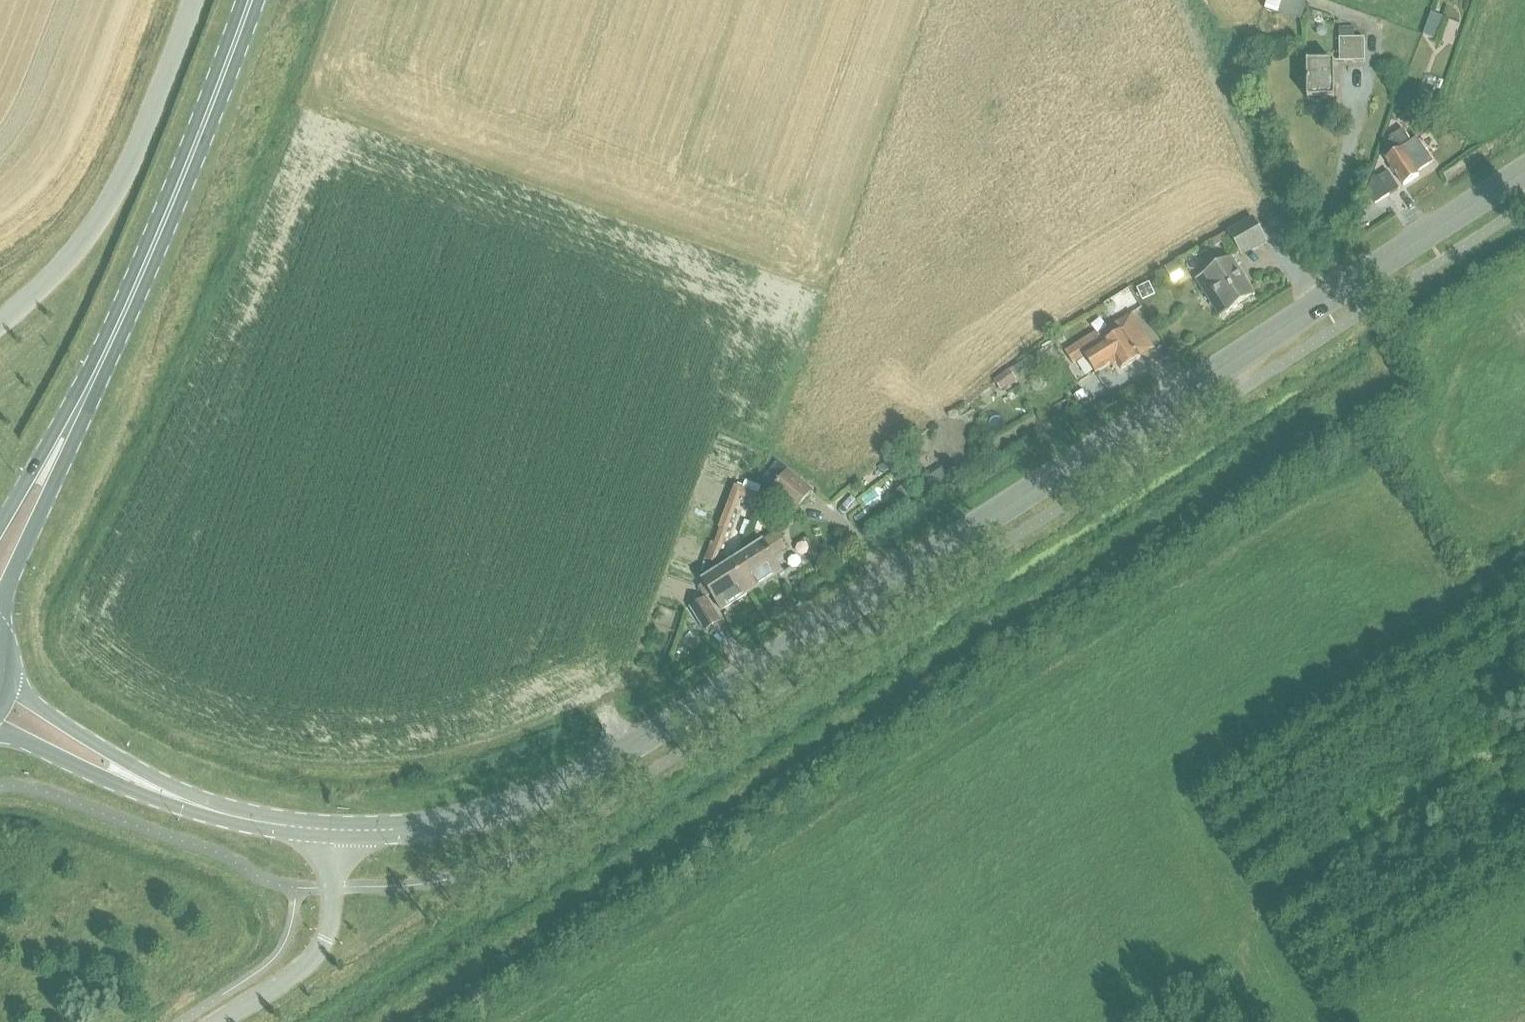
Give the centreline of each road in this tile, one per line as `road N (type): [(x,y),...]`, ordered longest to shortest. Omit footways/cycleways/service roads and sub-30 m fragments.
road 1 (tertiary): [(395,830),(468,819),(580,776),(929,563),(1524,178)]
road 2 (primary): [(84,394),(250,0)]
road 3 (unclassified): [(0,320),(41,286),(99,216),(133,153),(192,0)]
road 4 (unclassified): [(219,1021),(314,955),(330,919),(336,830)]
road 5 (tertiary): [(218,811),(11,683)]
road 6 (primary): [(0,615),(84,394)]
road 7 (tertiary): [(0,733),(149,800),(218,811)]
road 8 (primary): [(84,394),(0,525)]

